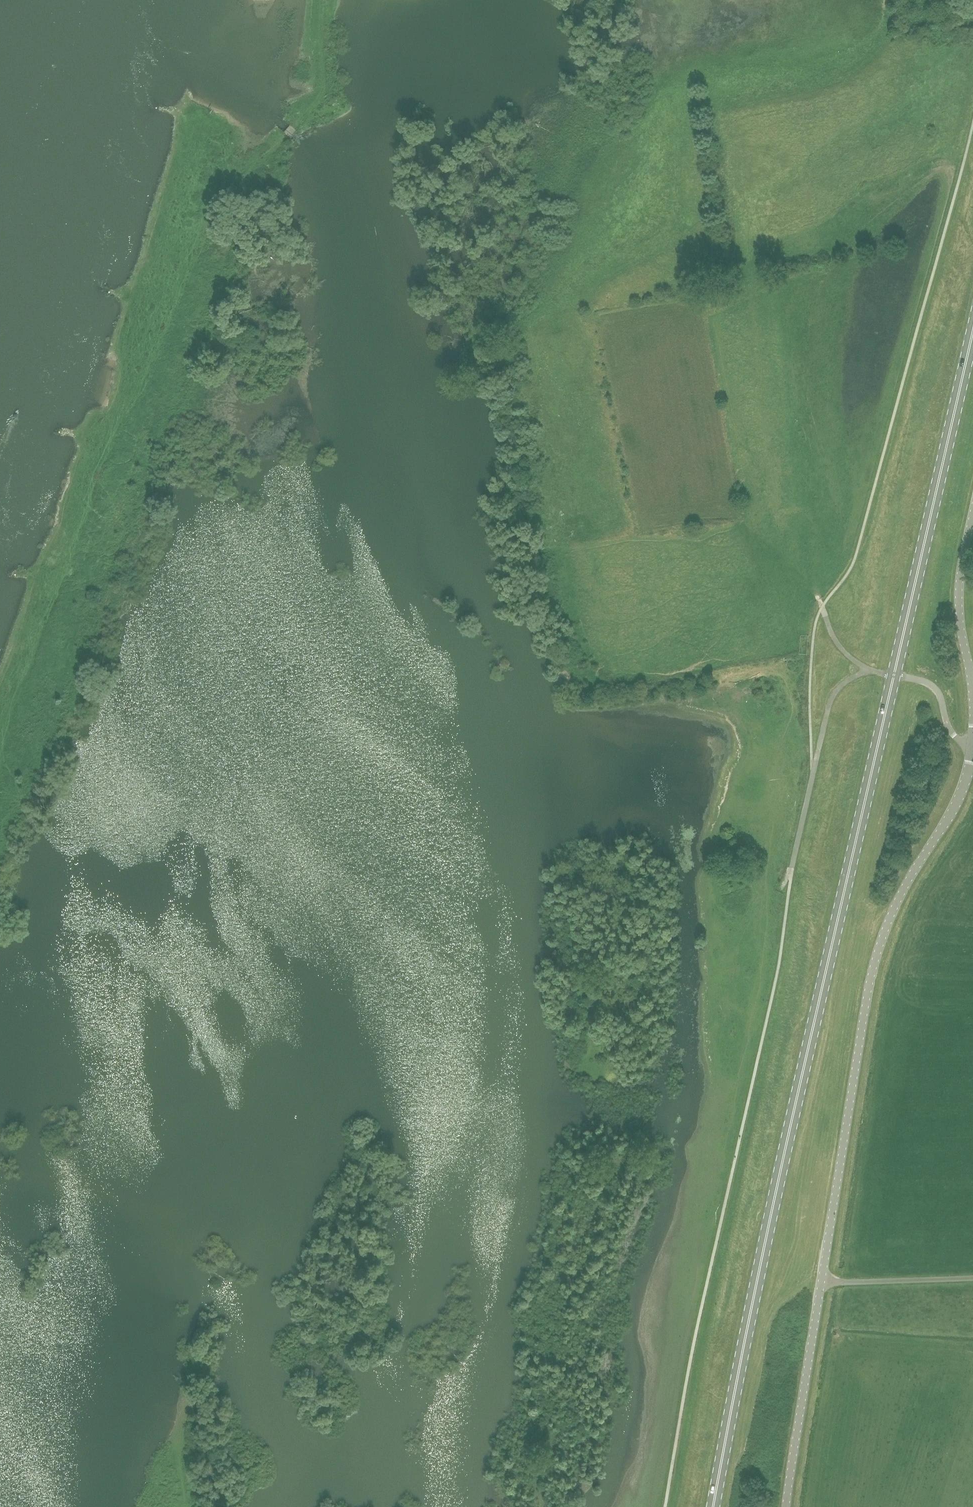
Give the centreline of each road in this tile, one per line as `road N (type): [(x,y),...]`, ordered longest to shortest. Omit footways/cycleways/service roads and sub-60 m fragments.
road 1 (primary): [(715,1506),(891,674)]
road 2 (unclassified): [(786,1506),(875,954),(972,752)]
road 3 (primary): [(891,674),(972,320)]
road 4 (unclassified): [(972,686),(960,592),(972,513)]
road 5 (unclassified): [(972,750),(955,738),(932,684),(891,674)]

